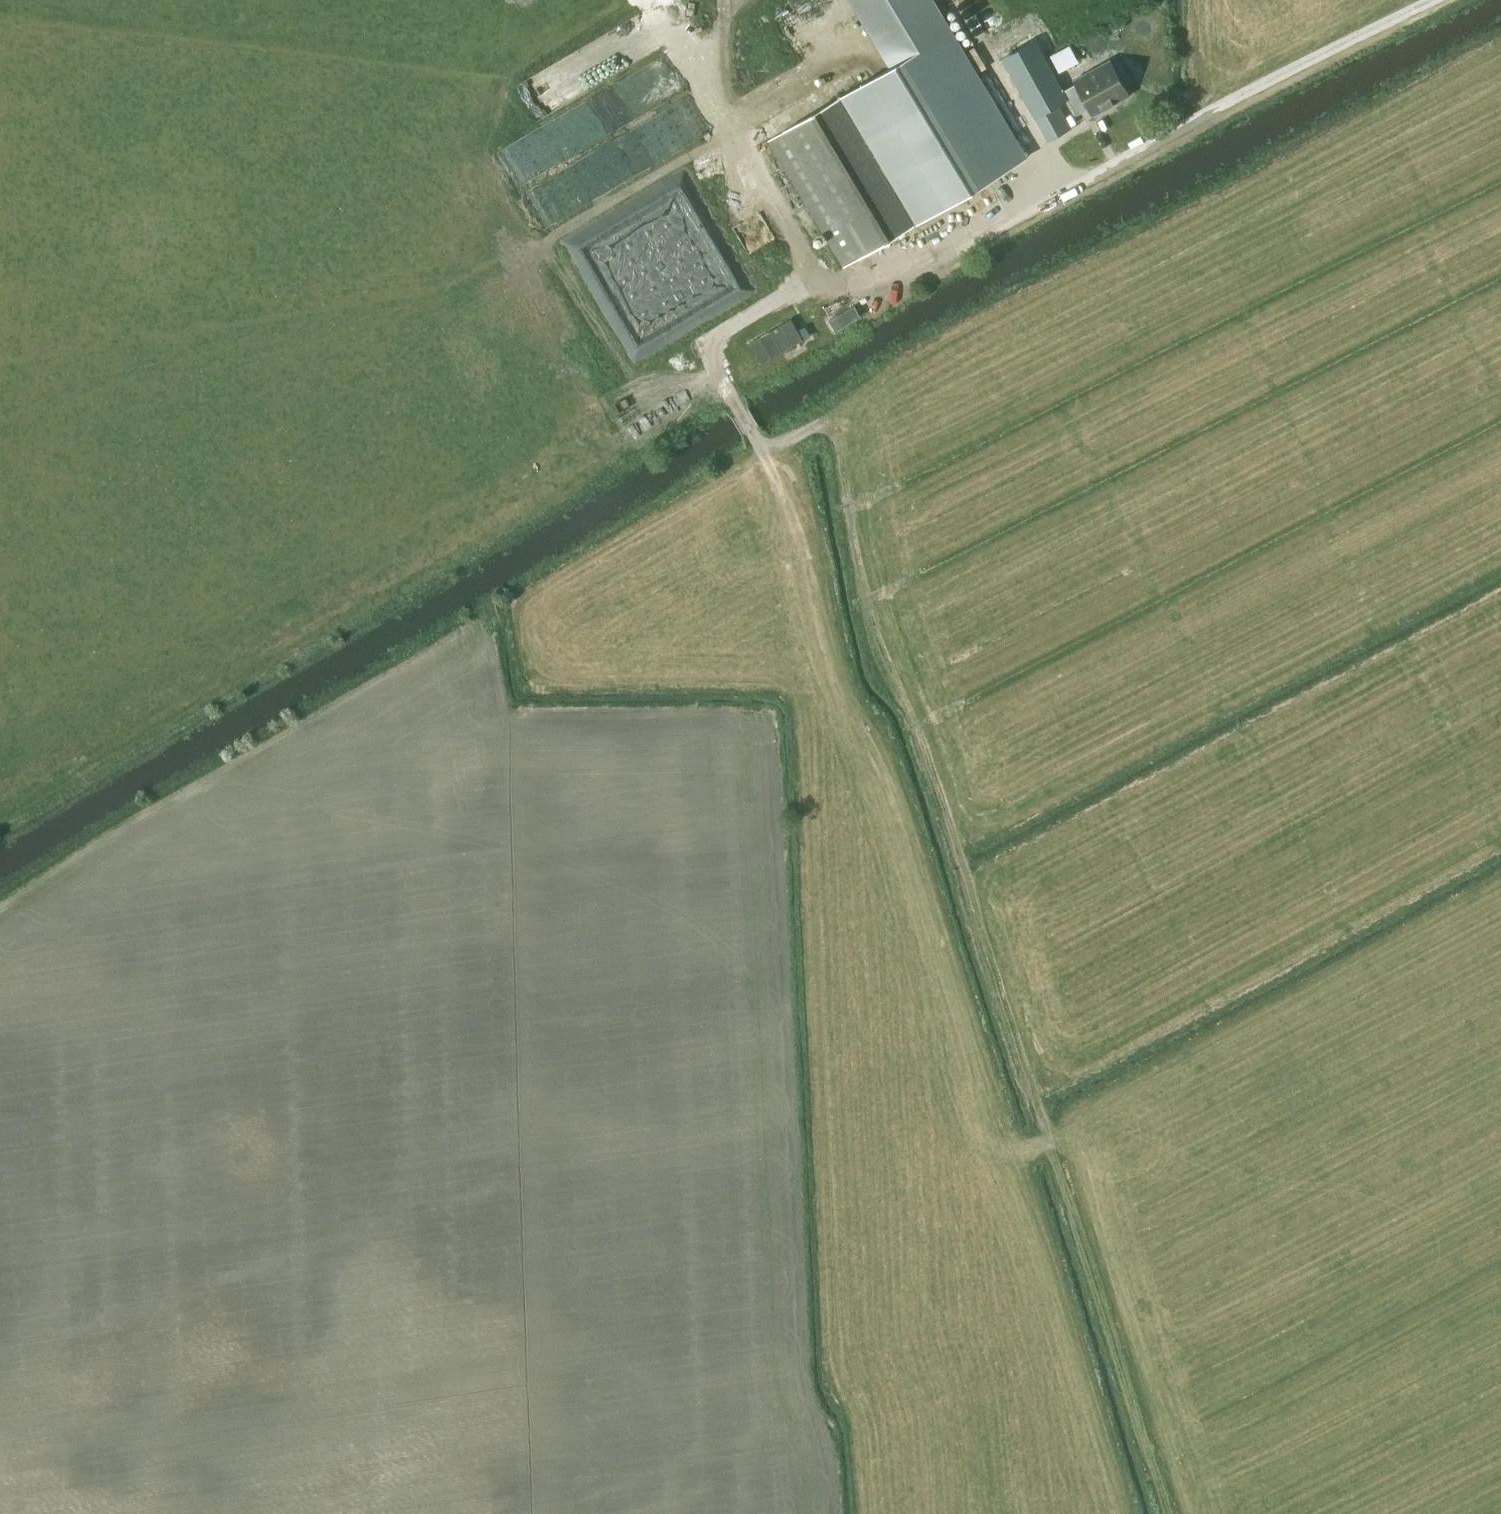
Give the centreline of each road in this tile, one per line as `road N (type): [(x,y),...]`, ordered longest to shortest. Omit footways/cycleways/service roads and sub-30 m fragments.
road 1 (unclassified): [(1018,212),(1418,0)]

